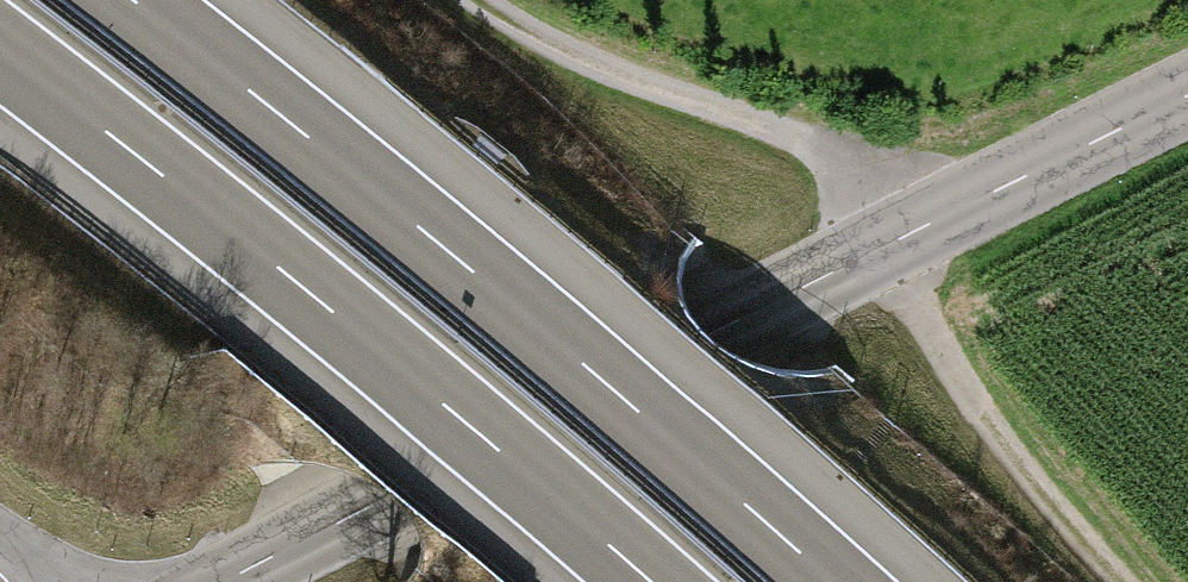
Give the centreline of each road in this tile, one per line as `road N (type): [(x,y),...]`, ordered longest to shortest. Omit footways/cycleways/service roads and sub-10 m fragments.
road 1 (tertiary): [(1187,99),(218,581)]
road 2 (motorway): [(832,581),(471,269),(133,0)]
road 3 (motorway): [(0,50),(280,268),(651,581)]
road 4 (track): [(475,0),(558,59),(808,139),(935,222)]
road 5 (track): [(1134,581),(988,419),(935,222)]

